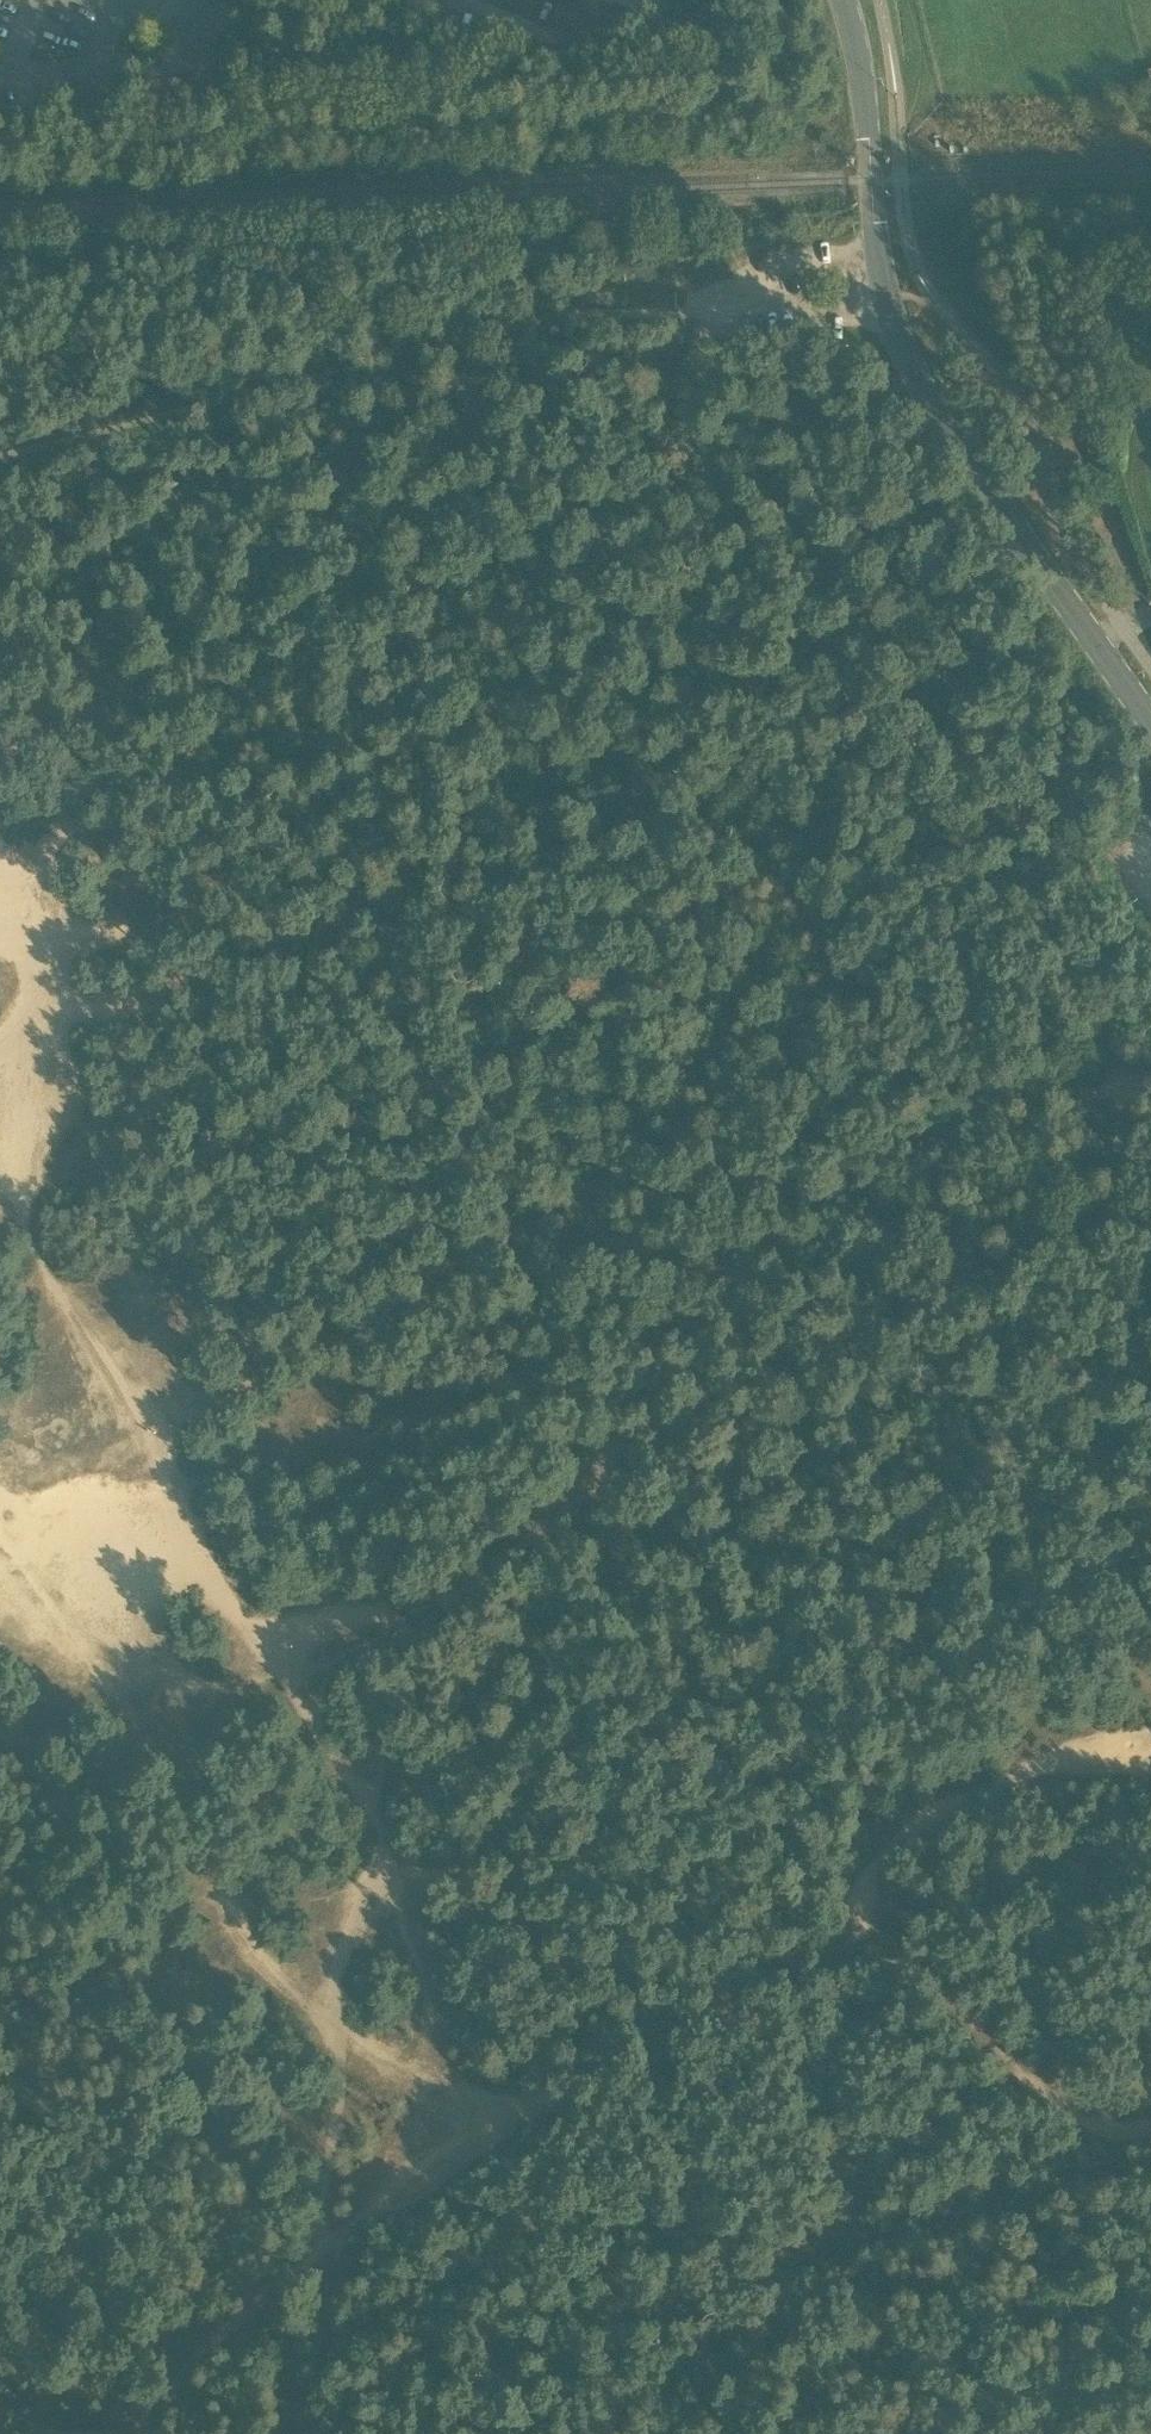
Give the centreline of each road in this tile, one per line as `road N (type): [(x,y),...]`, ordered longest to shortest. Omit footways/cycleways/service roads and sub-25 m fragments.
road 1 (track): [(0,2422),(305,2267),(494,2138),(508,2117),(852,1948),(910,1828),(1150,1735)]
road 2 (track): [(327,2248),(335,2030),(377,1842),(0,1195)]
road 3 (track): [(508,2117),(335,2030),(209,1895),(137,1710),(0,1531)]
road 4 (tertiary): [(1150,722),(1038,560),(909,344),(881,265),(869,139),(841,0)]
road 5 (track): [(0,1522),(180,1506),(189,1483),(274,1451),(638,1379),(683,1259)]
road 6 (track): [(532,317),(339,273),(105,263),(0,269)]
road 7 (track): [(852,1948),(1093,2121),(1150,2135)]

